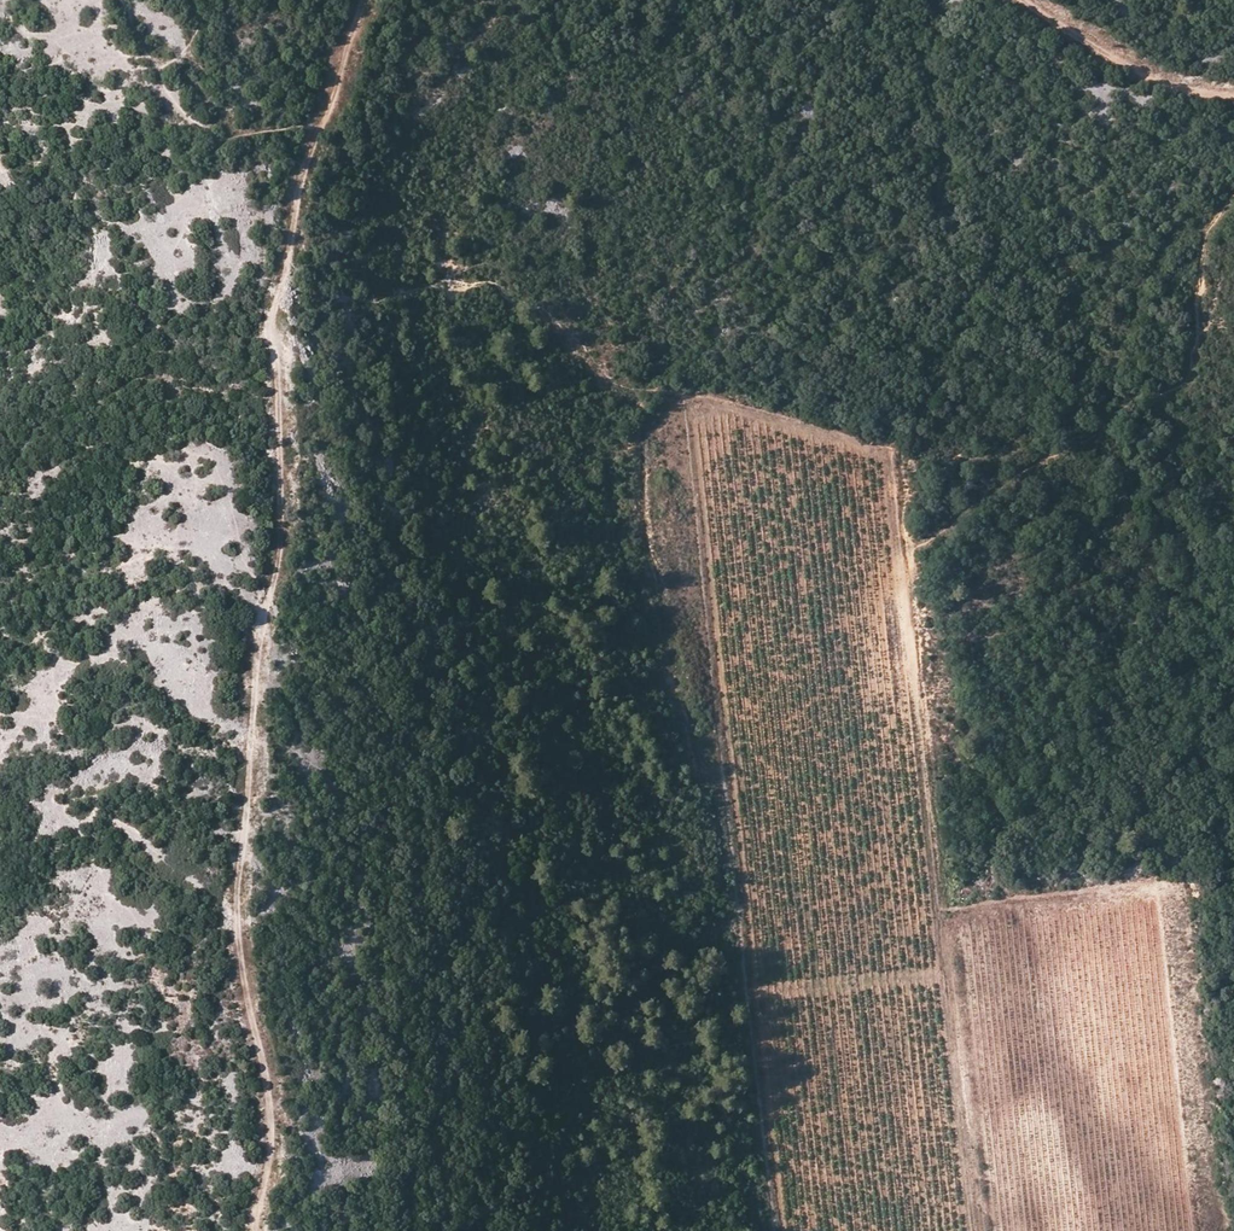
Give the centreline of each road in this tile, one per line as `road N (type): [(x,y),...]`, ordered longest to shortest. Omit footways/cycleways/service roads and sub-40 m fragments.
road 1 (track): [(364,0),(306,167),(272,325),(286,419),(251,817),(249,922),(270,1071),(259,1230)]
road 2 (track): [(1233,95),(1150,79),(1026,0)]

